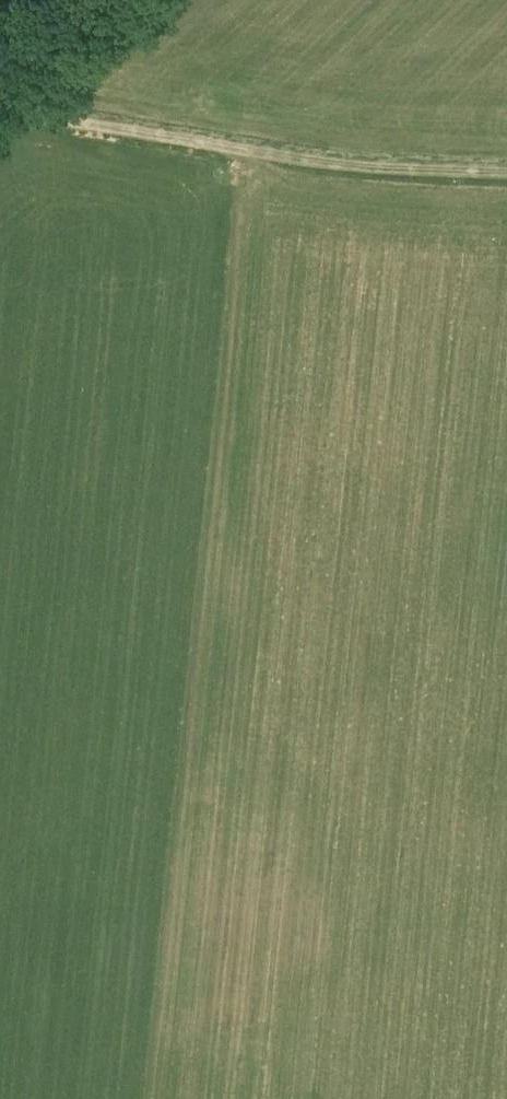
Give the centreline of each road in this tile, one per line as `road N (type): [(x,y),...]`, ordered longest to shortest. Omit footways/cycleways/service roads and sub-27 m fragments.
road 1 (track): [(89,0),(0,85)]

